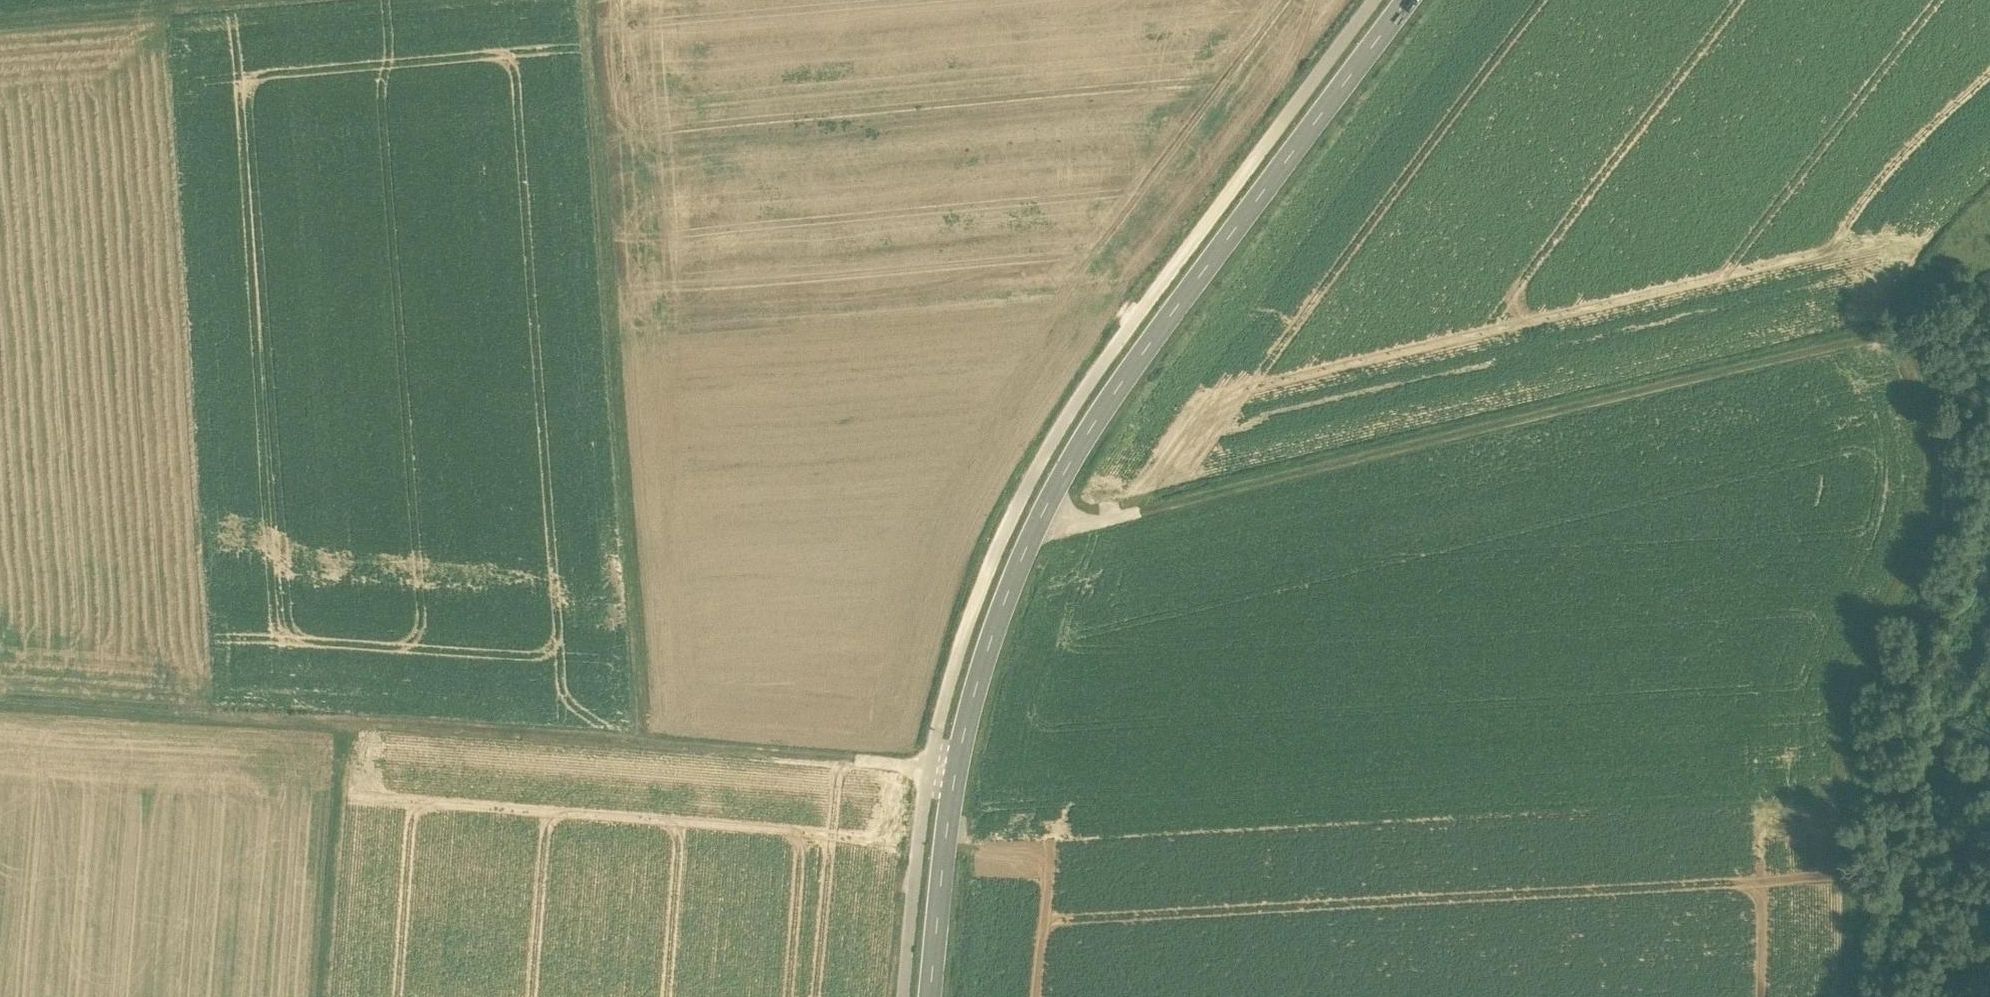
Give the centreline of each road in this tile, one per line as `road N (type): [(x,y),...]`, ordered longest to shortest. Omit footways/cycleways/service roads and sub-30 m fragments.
road 1 (tertiary): [(1406,0),(1093,424),(1043,512),(972,695),(930,996)]
road 2 (track): [(956,775),(636,745),(0,705)]
road 3 (track): [(636,745),(583,0)]
road 4 (track): [(338,723),(316,996)]
road 5 (track): [(247,0),(0,21)]

